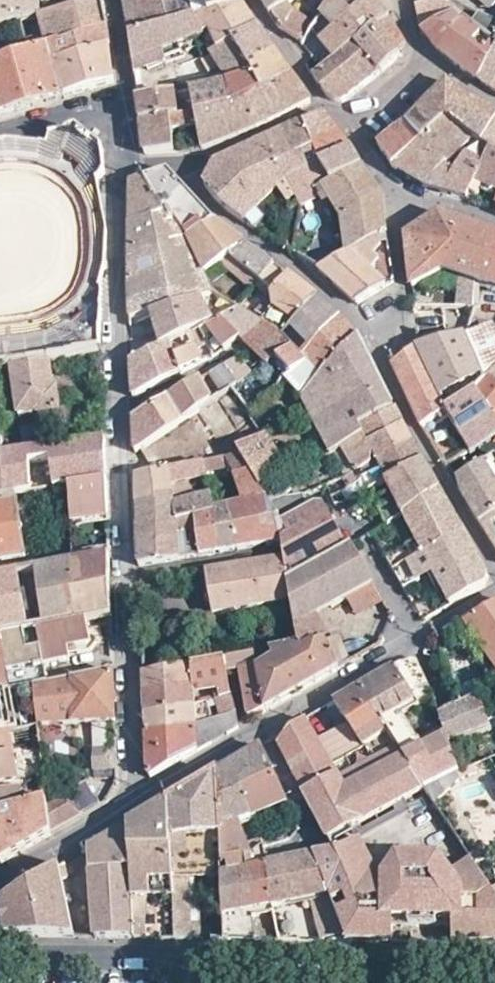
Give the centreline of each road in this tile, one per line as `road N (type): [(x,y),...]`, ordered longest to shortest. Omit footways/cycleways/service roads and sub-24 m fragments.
road 1 (residential): [(121,171),(124,575),(142,802)]
road 2 (residential): [(494,960),(0,952)]
road 3 (residential): [(174,163),(219,215),(363,326),(376,355)]
road 4 (residential): [(261,730),(494,595)]
road 5 (residential): [(376,355),(494,571)]
road 6 (residential): [(0,886),(142,802)]
road 7 (residential): [(174,163),(208,158),(323,105)]
road 8 (residential): [(261,730),(309,829),(304,843),(274,854)]
road 9 (residential): [(376,355),(398,304),(395,234),(404,205)]
road 10 (residential): [(142,802),(261,730)]
road 11 (residential): [(323,105),(250,0)]
road 12 (residential): [(0,132),(73,118),(123,118)]

